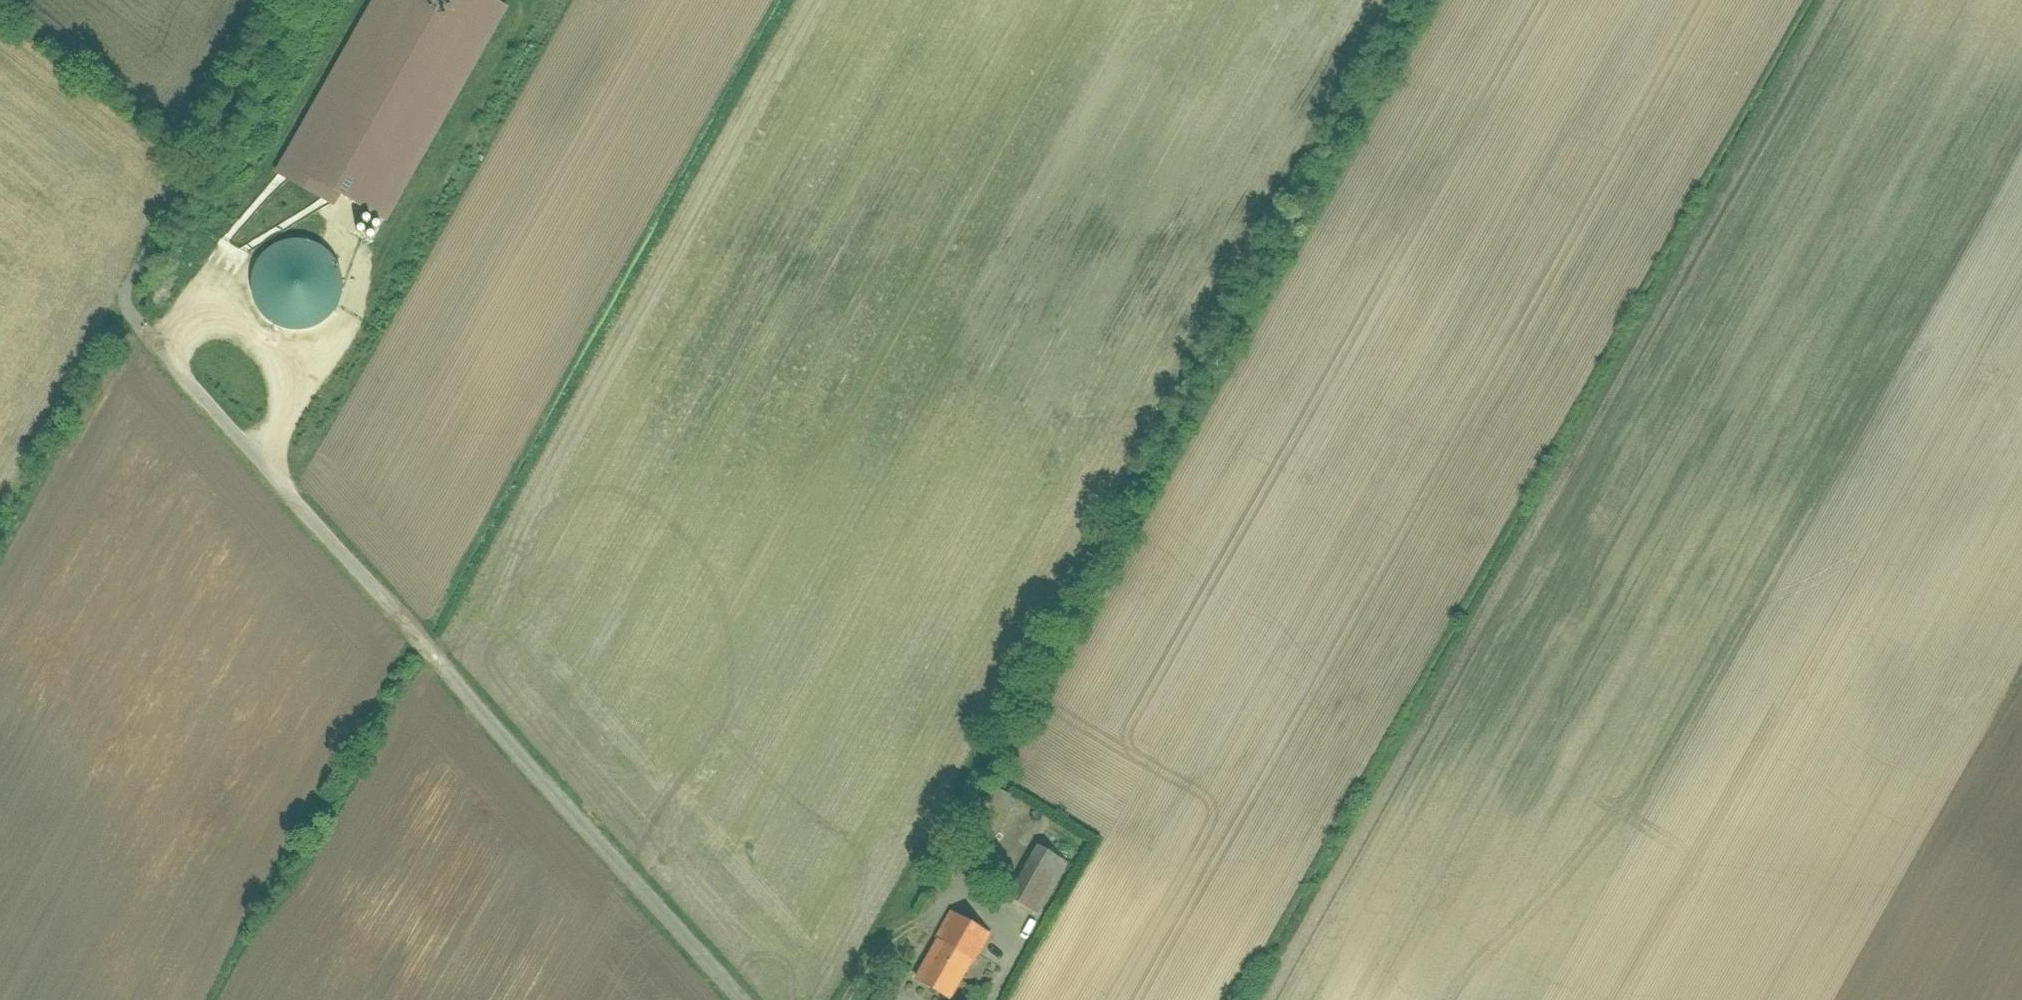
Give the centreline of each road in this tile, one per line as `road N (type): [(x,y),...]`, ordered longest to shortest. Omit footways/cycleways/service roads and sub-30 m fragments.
road 1 (unclassified): [(740,999),(124,310)]

